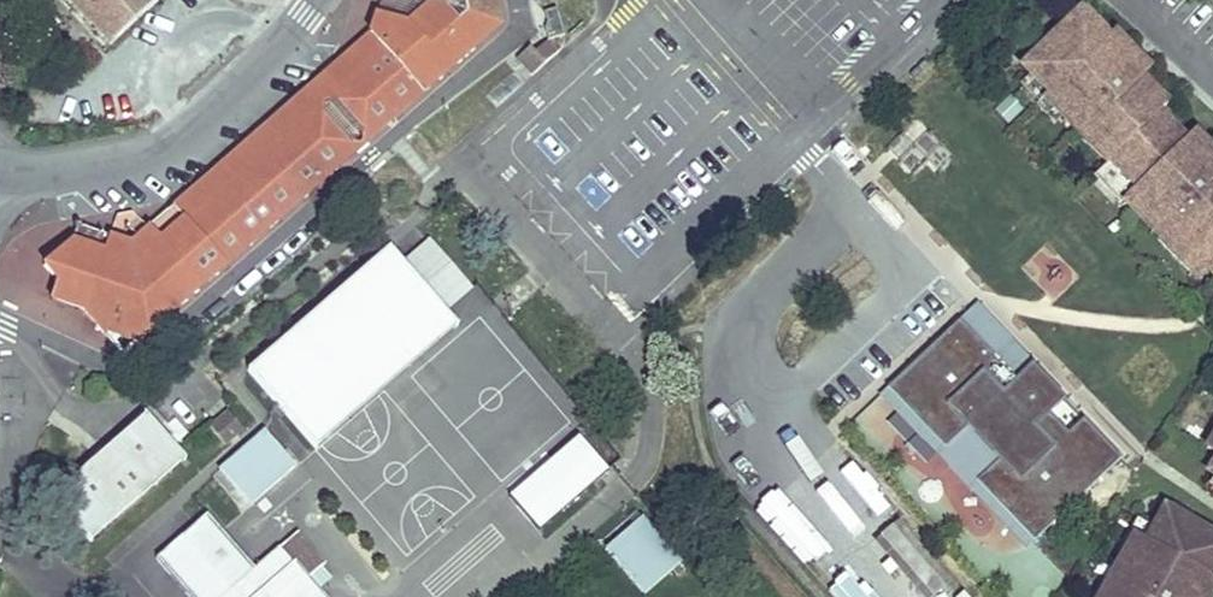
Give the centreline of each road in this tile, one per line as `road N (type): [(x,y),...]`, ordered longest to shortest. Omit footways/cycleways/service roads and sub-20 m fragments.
road 1 (residential): [(317,0),(283,49),(180,141),(116,161),(0,169)]

